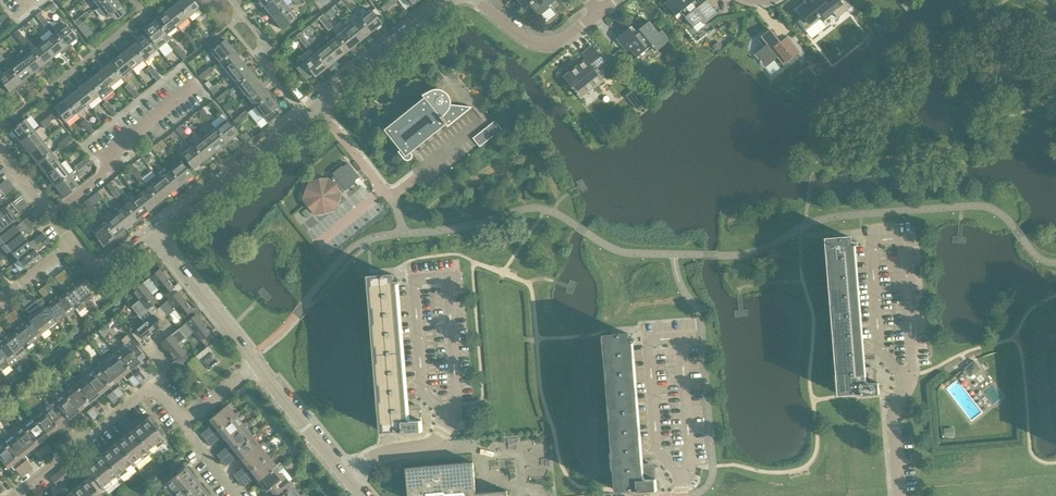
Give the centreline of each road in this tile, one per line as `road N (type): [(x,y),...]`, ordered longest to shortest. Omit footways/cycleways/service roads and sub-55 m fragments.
road 1 (tertiary): [(451,0),(157,233)]
road 2 (residential): [(184,421),(151,390),(15,495)]
road 3 (tertiary): [(252,358),(157,233)]
road 4 (tertiary): [(348,480),(252,358)]
road 5 (residential): [(599,13),(568,38),(545,44),(524,38),(476,0)]
road 6 (residential): [(348,480),(379,458),(430,446),(454,420)]
road 7 (residential): [(900,495),(893,426),(909,377)]

